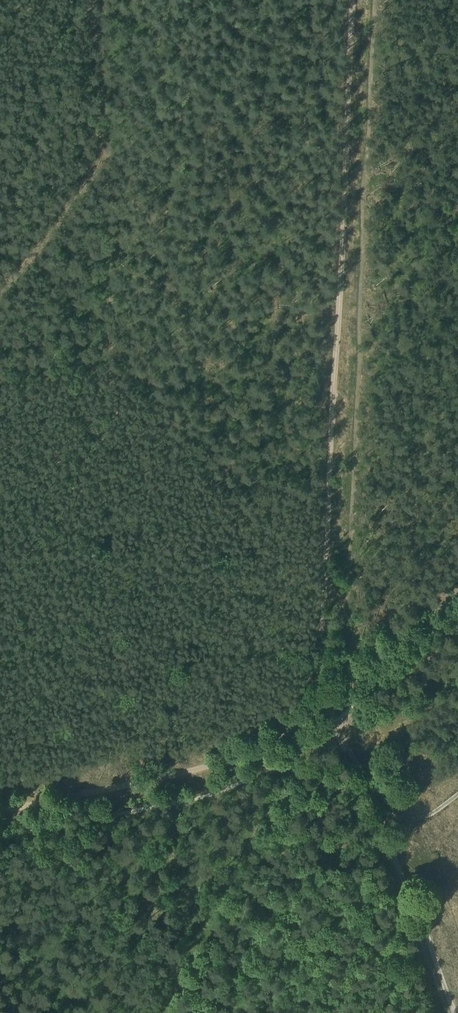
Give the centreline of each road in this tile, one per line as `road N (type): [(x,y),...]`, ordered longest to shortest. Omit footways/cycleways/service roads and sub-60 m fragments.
road 1 (track): [(328,707),(352,0)]
road 2 (track): [(0,813),(205,769),(253,752),(328,707)]
road 3 (track): [(454,1012),(349,740),(333,727)]
road 4 (track): [(328,707),(457,596)]

